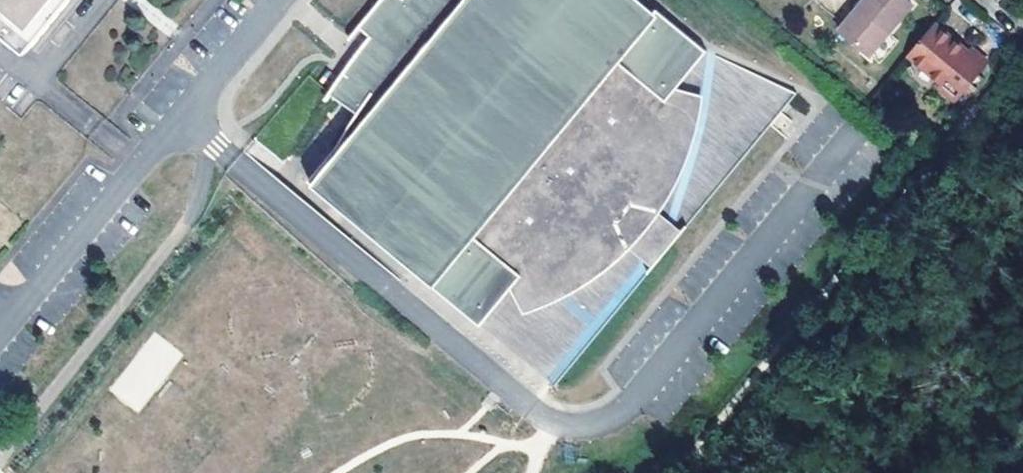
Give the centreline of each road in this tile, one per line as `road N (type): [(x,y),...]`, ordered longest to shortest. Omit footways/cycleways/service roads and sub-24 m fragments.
road 1 (residential): [(0,326),(282,0)]

